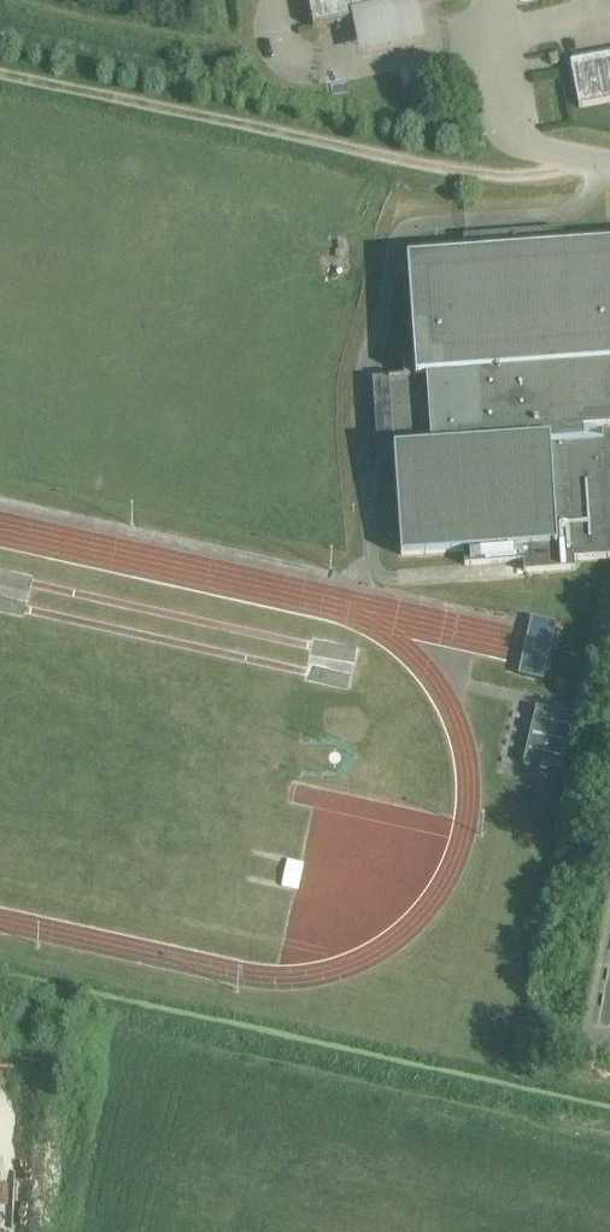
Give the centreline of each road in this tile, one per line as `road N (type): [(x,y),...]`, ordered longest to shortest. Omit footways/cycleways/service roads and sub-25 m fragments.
road 1 (track): [(558,150),(540,171),(472,171),(0,72)]
road 2 (residential): [(501,40),(323,72),(289,61),(277,0)]
road 3 (residential): [(609,161),(528,144),(510,121),(501,40)]

